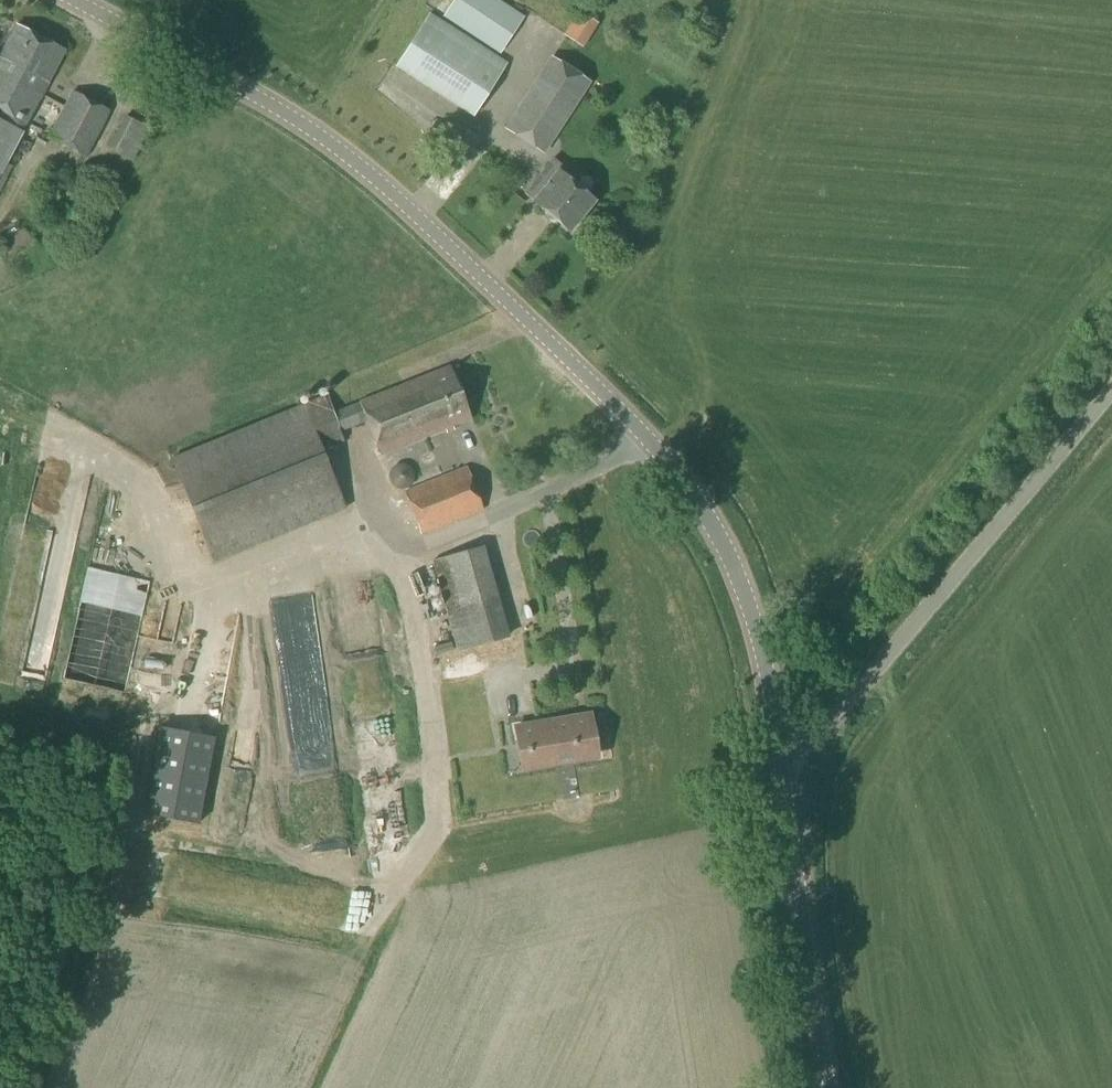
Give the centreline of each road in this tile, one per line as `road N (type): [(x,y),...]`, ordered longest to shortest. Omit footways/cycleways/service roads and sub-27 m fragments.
road 1 (tertiary): [(780,754),(772,689),(729,558),(654,447),(352,159),(228,80),(72,0)]
road 2 (unclassified): [(780,754),(823,728),(1111,393)]
road 3 (tertiary): [(829,1087),(780,754)]

